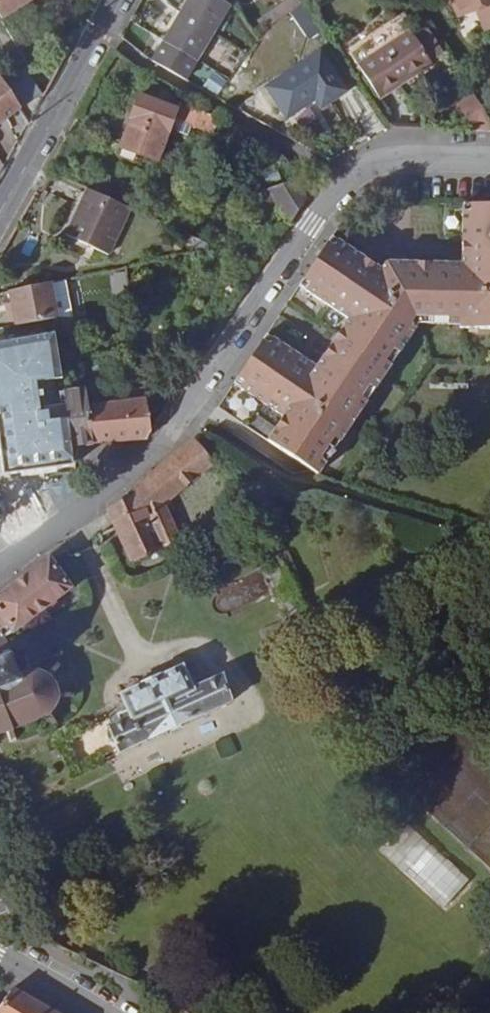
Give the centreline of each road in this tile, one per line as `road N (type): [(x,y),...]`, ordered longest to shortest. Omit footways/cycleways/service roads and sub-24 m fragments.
road 1 (residential): [(489,160),(419,159),(360,172),(322,208),(151,458),(15,544)]
road 2 (residential): [(0,209),(117,0)]

